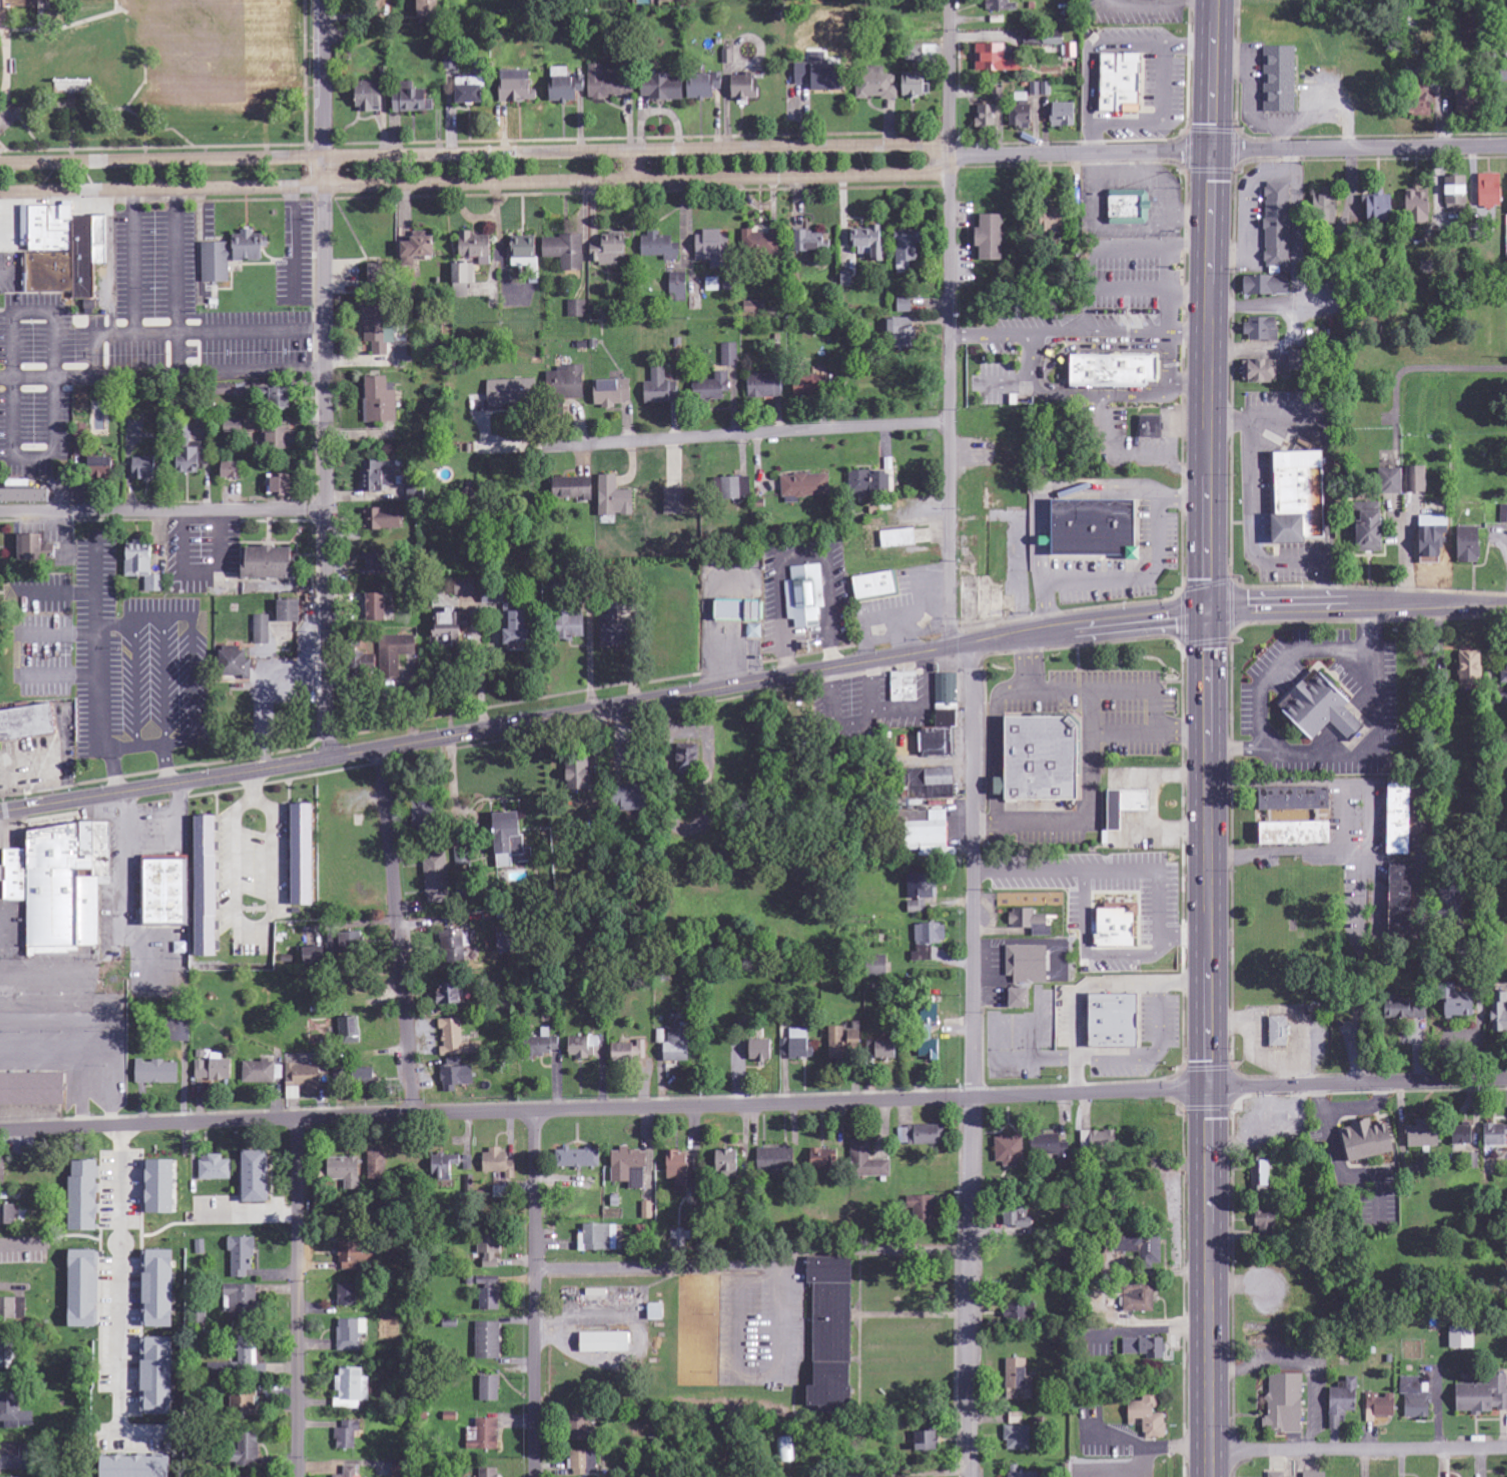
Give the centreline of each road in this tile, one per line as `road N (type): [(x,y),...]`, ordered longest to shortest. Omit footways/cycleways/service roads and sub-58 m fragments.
road 1 (secondary): [(0,814),(1084,624),(1506,606)]
road 2 (residential): [(1506,1081),(0,1132)]
road 3 (residential): [(0,193),(905,175),(947,154)]
road 4 (residential): [(947,154),(889,146),(0,163)]
road 5 (primary): [(1209,1476),(1207,613)]
road 6 (residential): [(973,1476),(972,643)]
road 7 (residential): [(324,760),(324,0)]
road 8 (residential): [(948,647),(951,0)]
road 9 (primary): [(1207,613),(1215,0)]
road 10 (residential): [(1506,143),(947,154)]
road 11 (residential): [(415,1119),(380,750)]
road 12 (residential): [(536,1476),(535,1114)]
road 13 (residential): [(297,1476),(298,1121)]
road 14 (residential): [(325,509),(0,515)]
road 15 (residential): [(1420,1083),(1422,763)]
road 16 (residential): [(638,440),(947,424)]
road 17 (residential): [(1209,1453),(1506,1449)]
road 18 (residential): [(1208,747),(1422,763)]

